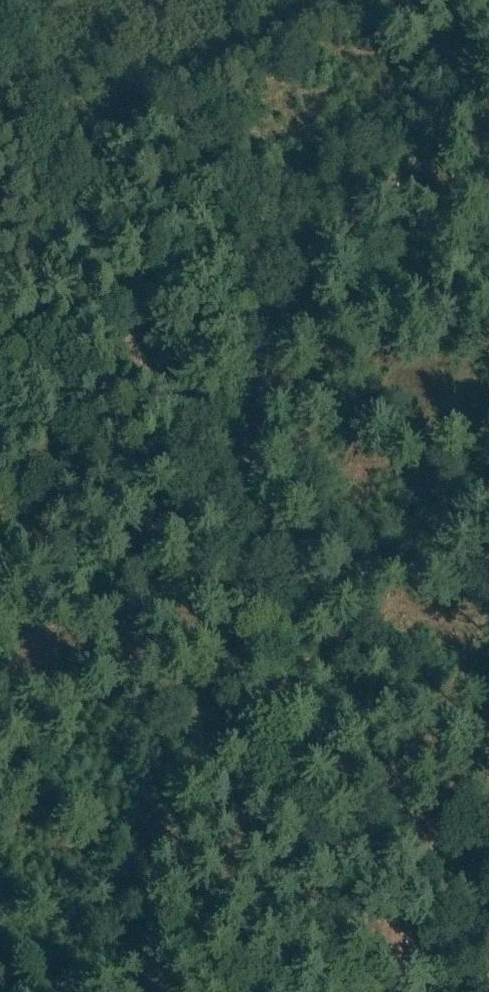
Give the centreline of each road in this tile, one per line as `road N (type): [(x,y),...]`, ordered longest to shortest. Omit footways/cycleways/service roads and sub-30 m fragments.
road 1 (track): [(435,991),(88,232)]
road 2 (track): [(88,232),(0,43)]

